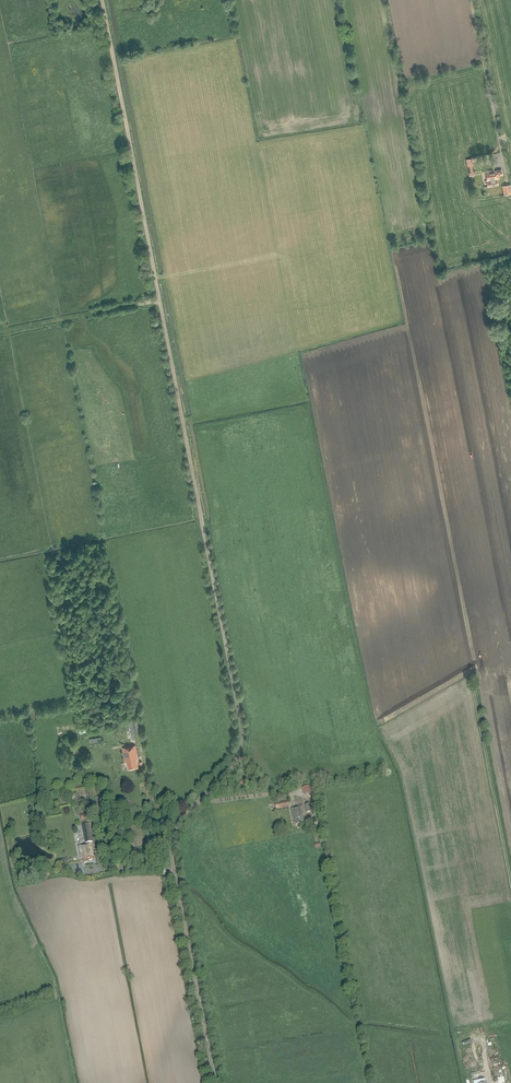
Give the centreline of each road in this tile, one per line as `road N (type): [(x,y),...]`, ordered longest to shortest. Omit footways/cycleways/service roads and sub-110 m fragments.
road 1 (track): [(214,1082),(173,852),(185,814),(235,760),(239,712),(102,0)]
road 2 (track): [(510,885),(469,678)]
road 3 (track): [(502,158),(471,0)]

